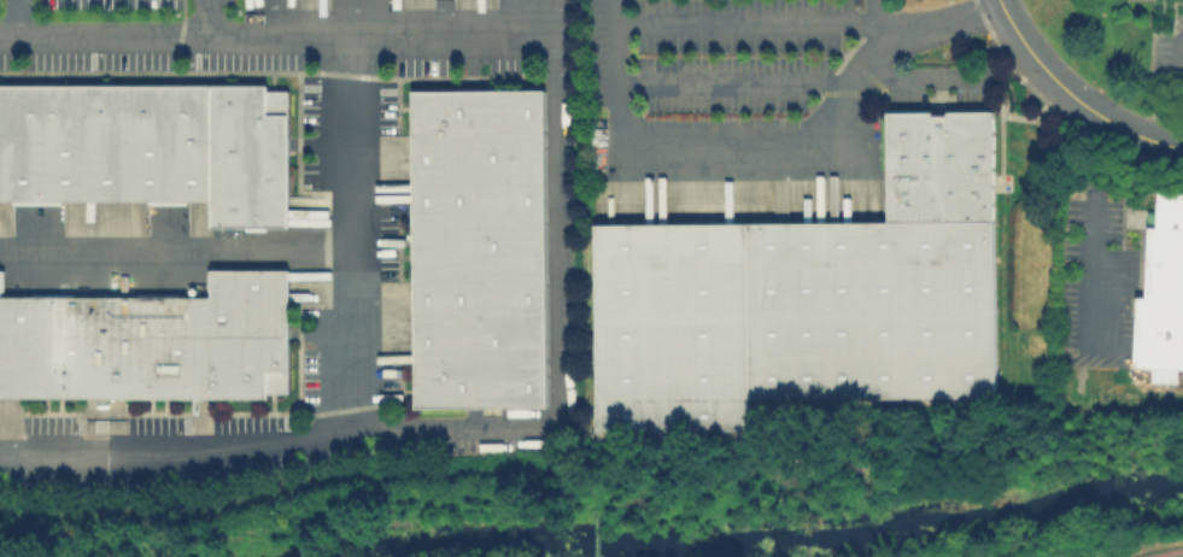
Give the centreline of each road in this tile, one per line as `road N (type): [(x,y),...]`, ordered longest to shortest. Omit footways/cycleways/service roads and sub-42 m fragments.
road 1 (tertiary): [(999,0),(1059,83),(1142,136)]

